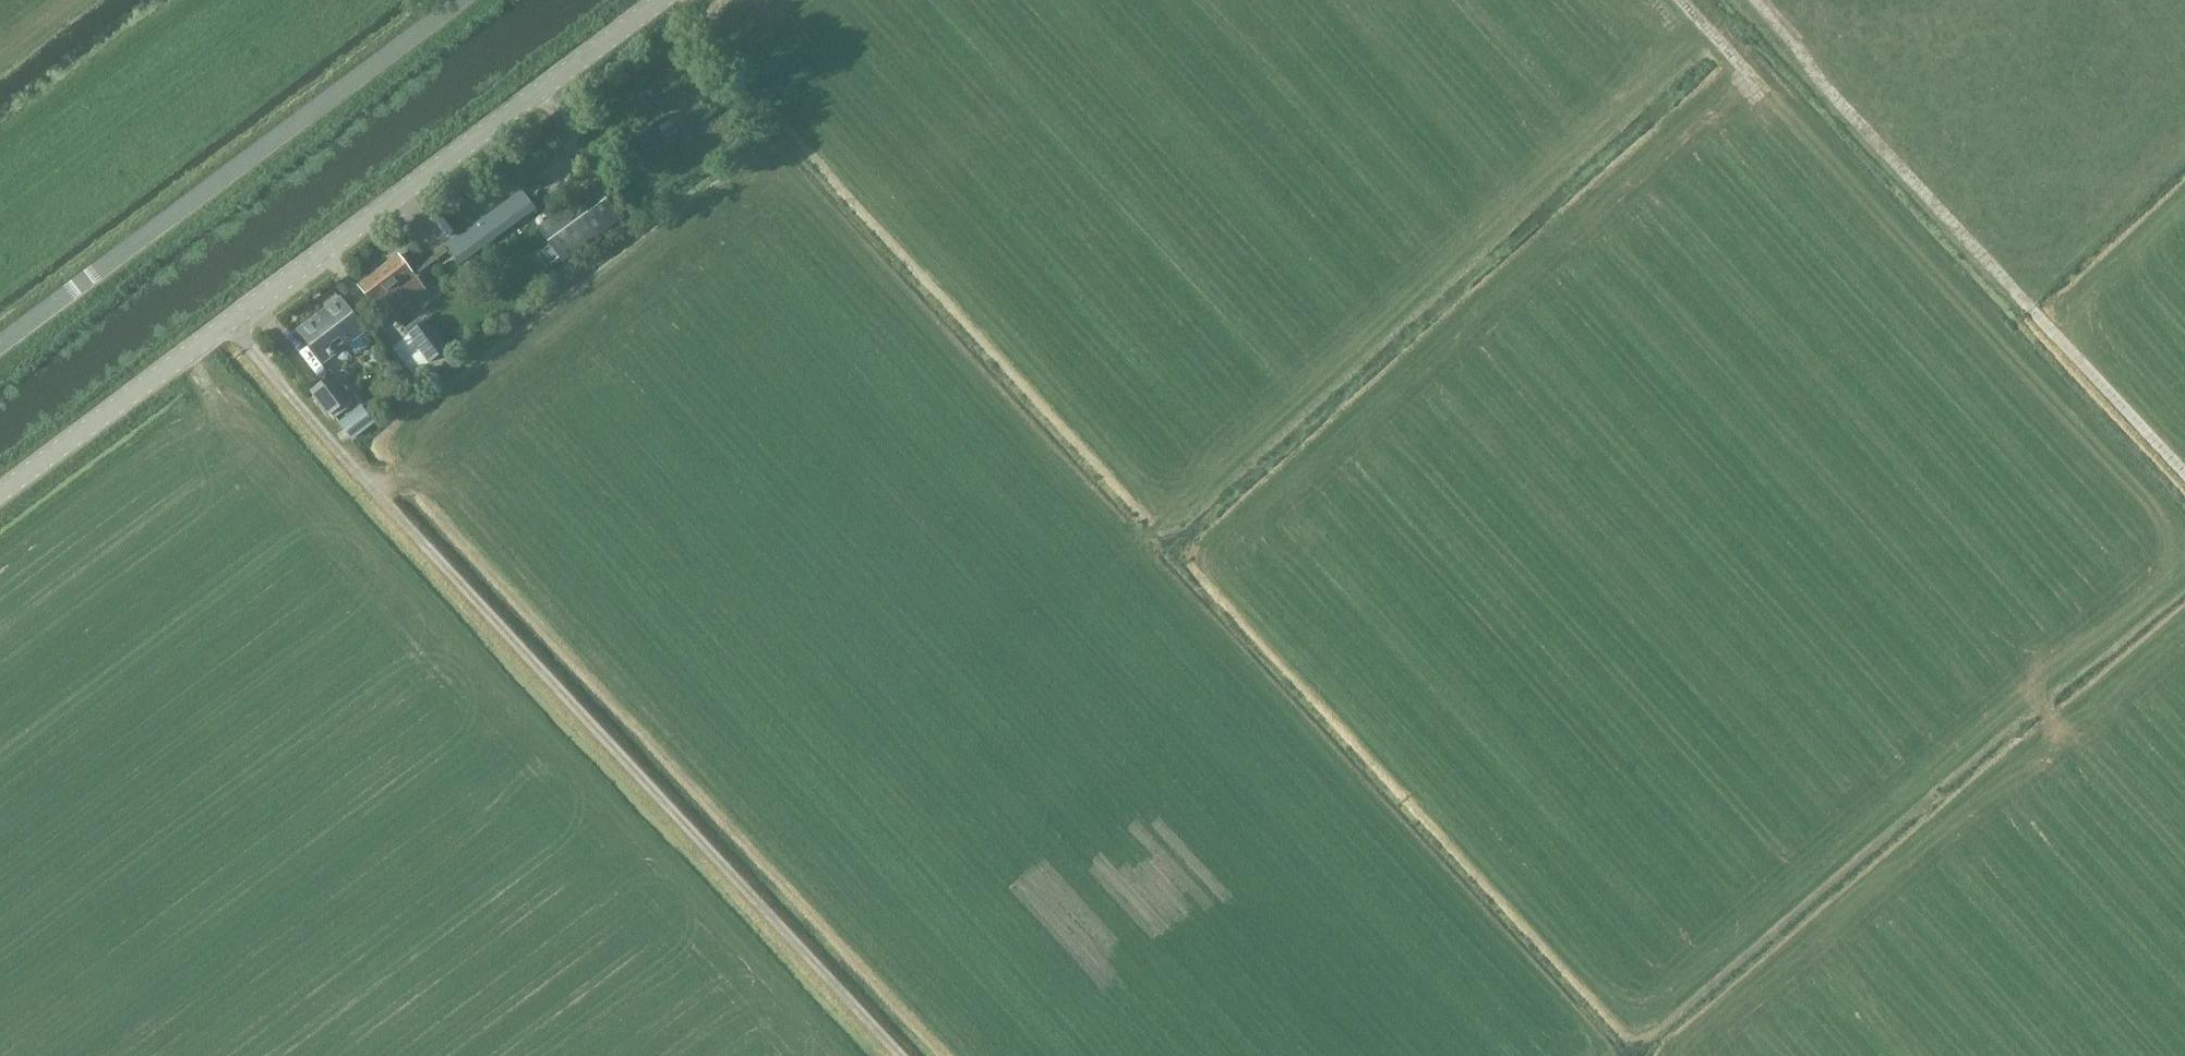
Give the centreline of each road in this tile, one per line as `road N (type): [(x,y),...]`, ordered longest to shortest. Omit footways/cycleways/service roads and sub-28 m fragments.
road 1 (tertiary): [(0,491),(660,0)]
road 2 (unclassified): [(0,346),(465,0)]

